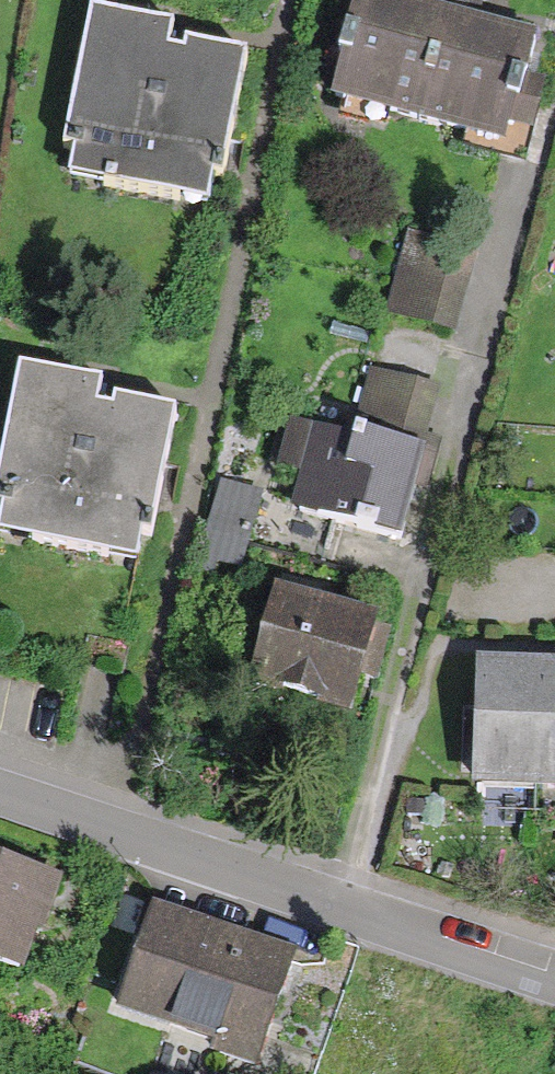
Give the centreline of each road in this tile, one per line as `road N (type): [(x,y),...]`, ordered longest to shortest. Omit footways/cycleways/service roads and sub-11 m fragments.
road 1 (residential): [(0,796),(554,980)]

